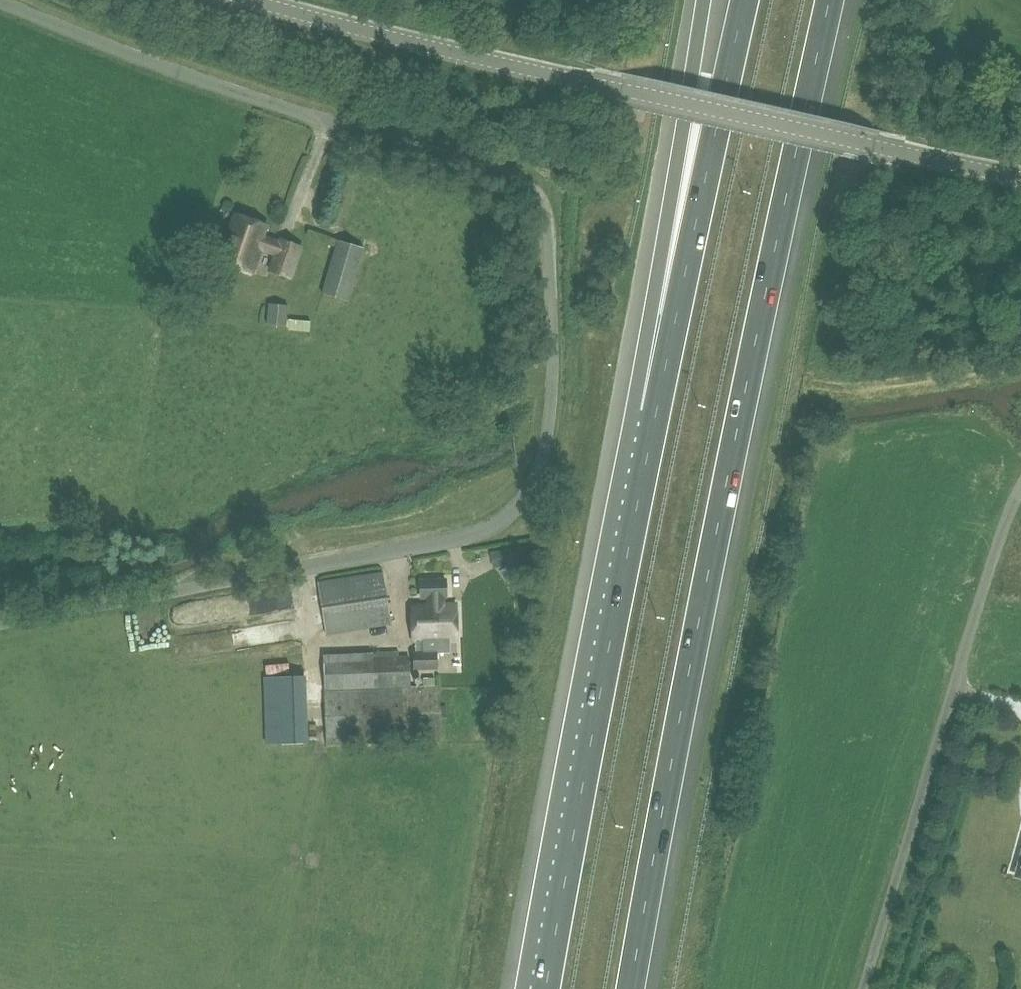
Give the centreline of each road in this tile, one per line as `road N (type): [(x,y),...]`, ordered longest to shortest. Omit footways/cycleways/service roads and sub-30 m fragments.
road 1 (unclassified): [(1,0),(172,69),(522,179),(545,214),(553,367),(547,436),(530,489),(513,513),(479,534),(0,623)]
road 2 (motorway): [(632,988),(832,0)]
road 3 (tertiary): [(870,146),(507,65),(266,0)]
road 4 (motorway): [(647,416),(540,988)]
road 5 (unclassified): [(862,988),(1020,487)]
road 6 (motorway): [(741,0),(647,416)]
road 7 (motorway): [(704,0),(647,416)]
road 8 (tertiary): [(870,146),(1020,177)]

